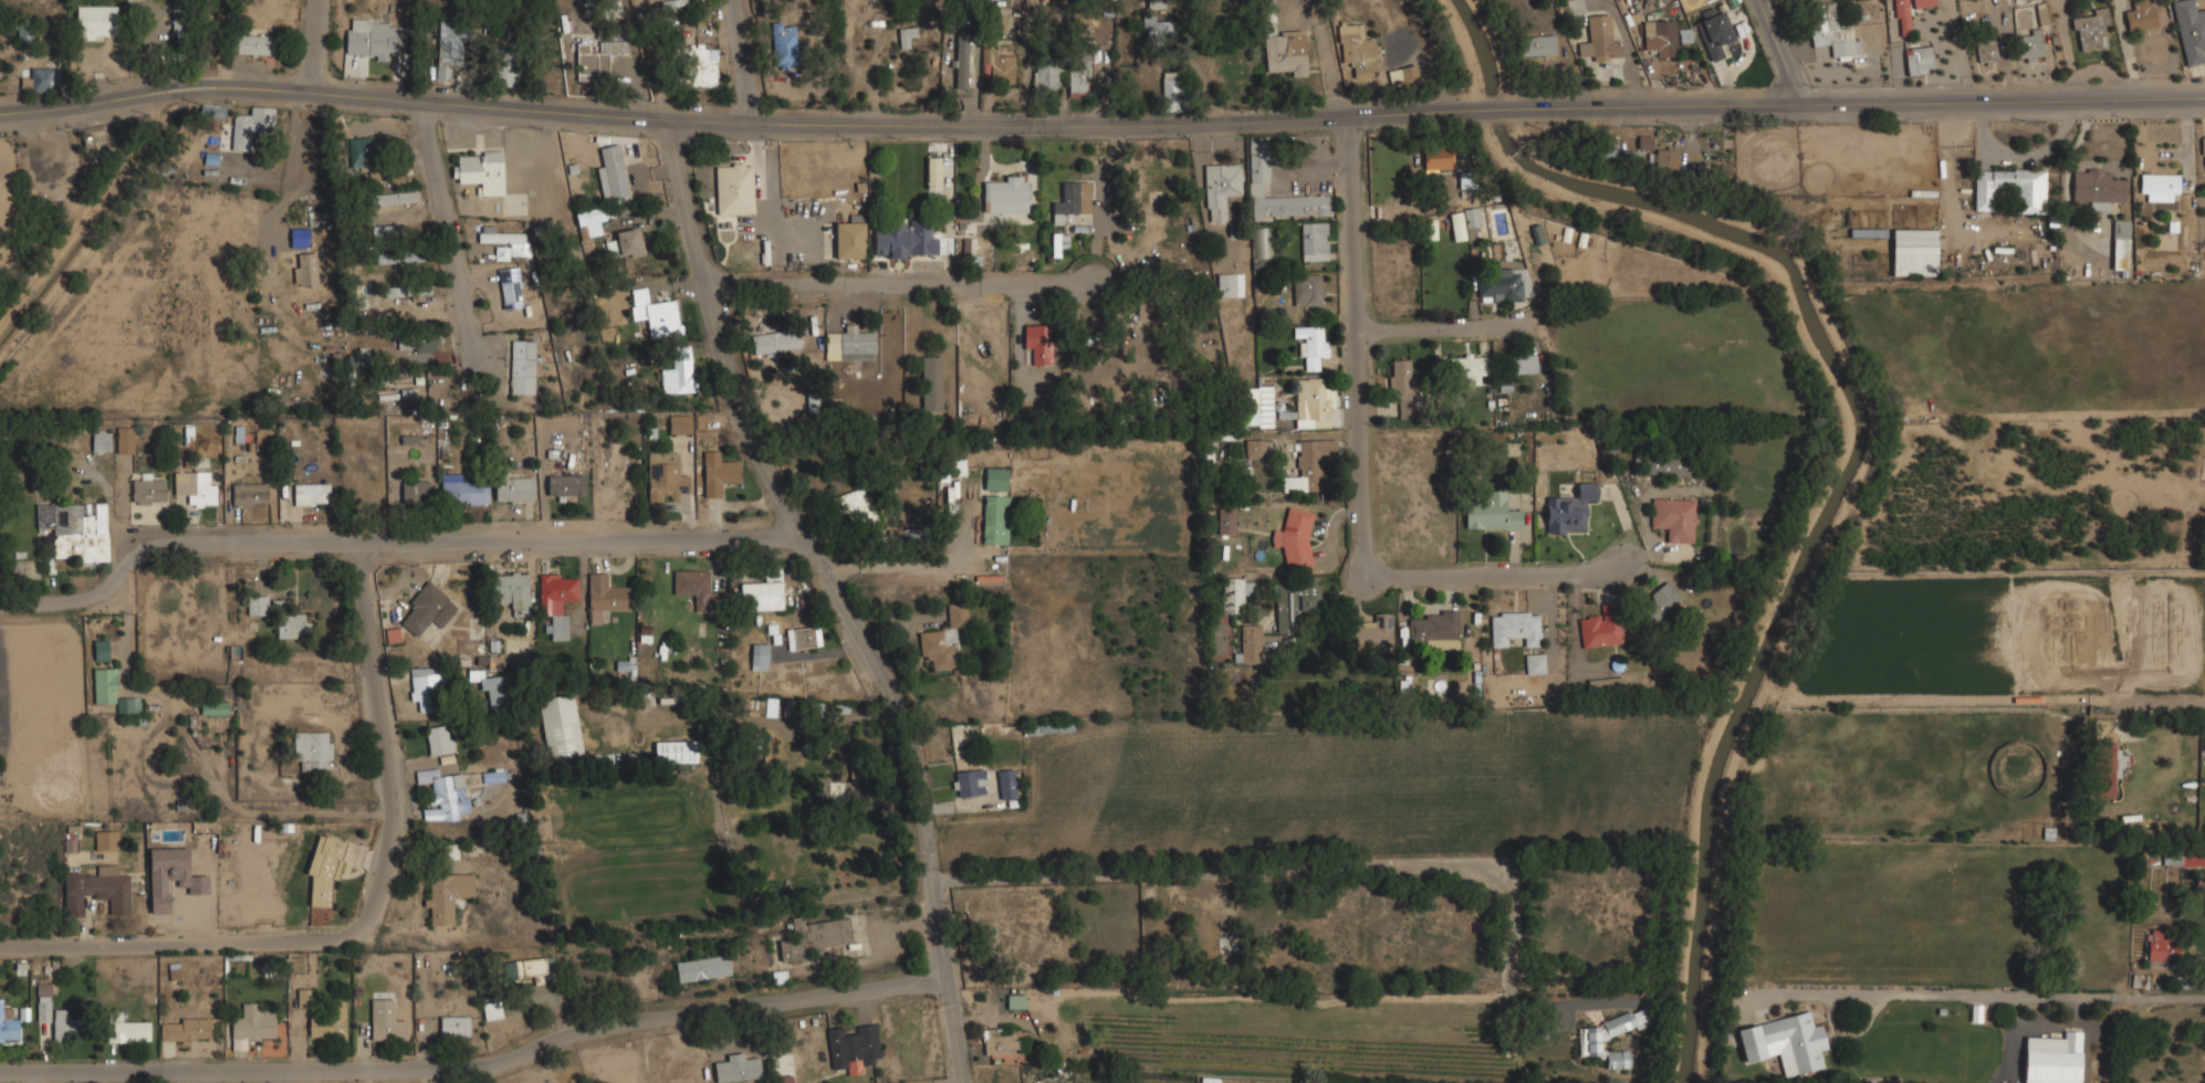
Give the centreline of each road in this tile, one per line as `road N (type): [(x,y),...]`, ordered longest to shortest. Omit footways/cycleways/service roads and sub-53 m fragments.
road 1 (tertiary): [(1804,95),(729,124),(232,87),(0,112)]
road 2 (tertiary): [(662,120),(734,430),(908,723),(961,1082)]
road 3 (residential): [(945,978),(565,1034),(497,1063),(0,1069)]
road 4 (residential): [(793,532),(166,543),(136,554),(101,591),(0,604)]
road 5 (residential): [(1358,113),(1356,576),(1612,585)]
road 6 (residential): [(382,736),(396,822),(369,922),(344,938),(0,947)]
road 7 (tertiary): [(2204,96),(1804,95)]
road 8 (residential): [(470,364),(443,206),(414,99)]
road 9 (residential): [(348,542),(382,736)]
road 10 (residential): [(1511,319),(1377,325),(1356,337)]
road 11 (residential): [(717,0),(729,124)]

